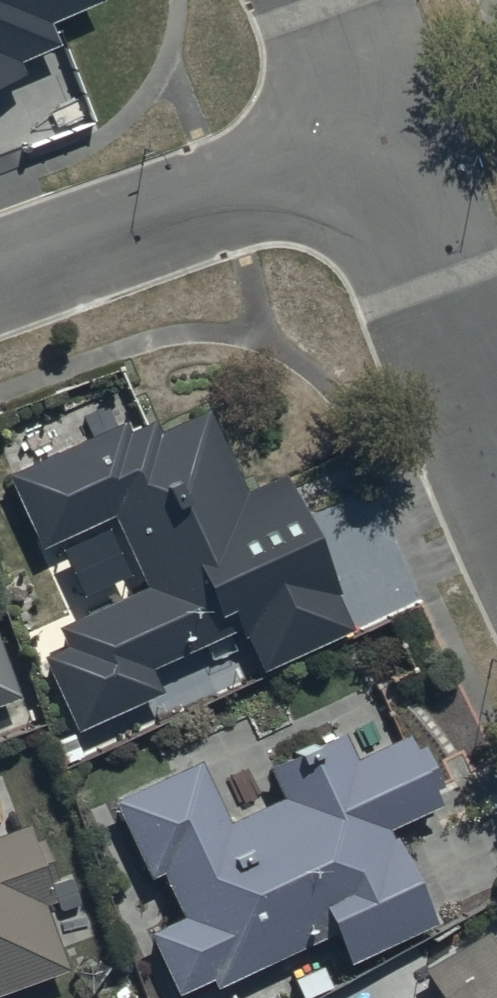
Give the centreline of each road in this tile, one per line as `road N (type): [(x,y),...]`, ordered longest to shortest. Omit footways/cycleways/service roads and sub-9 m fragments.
road 1 (residential): [(380,136),(0,282)]
road 2 (residential): [(496,407),(380,136)]
road 3 (residential): [(380,136),(319,0)]

